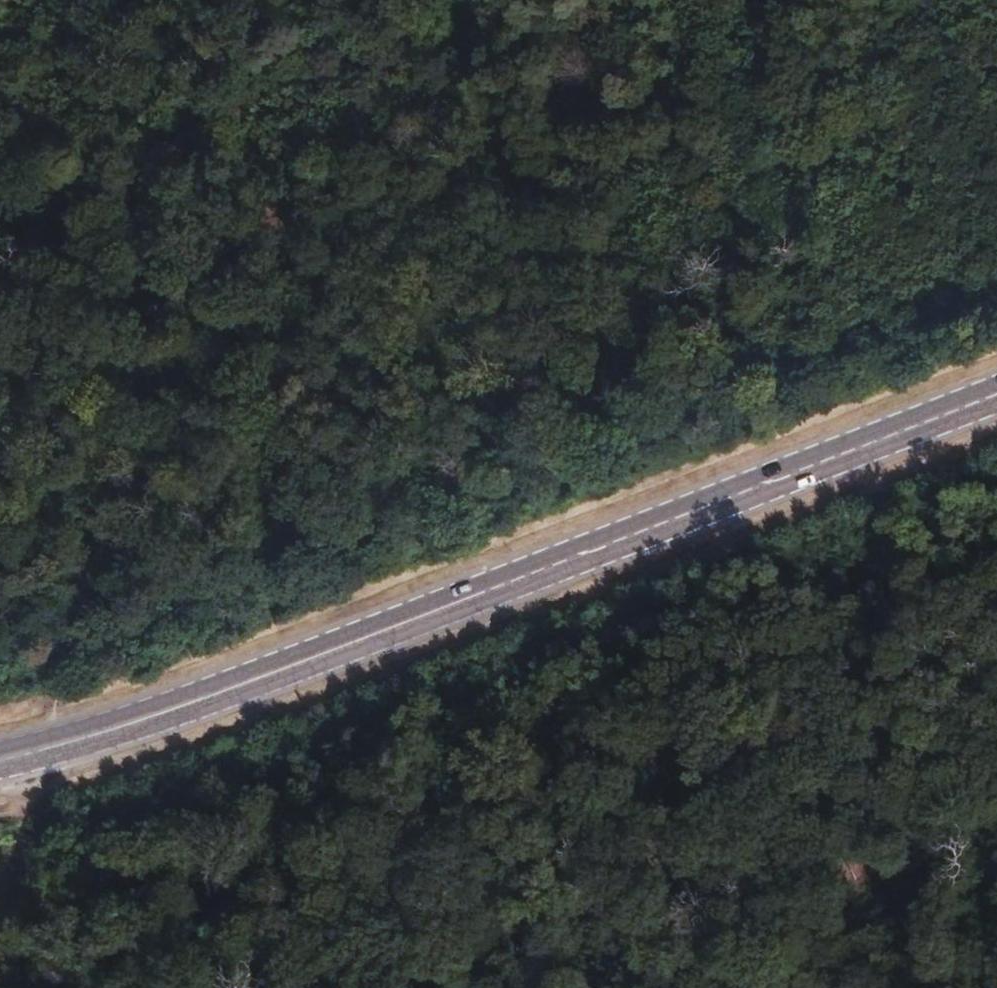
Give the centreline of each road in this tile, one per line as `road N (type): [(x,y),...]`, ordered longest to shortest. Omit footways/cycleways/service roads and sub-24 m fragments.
road 1 (primary): [(0,761),(160,715),(996,395)]

